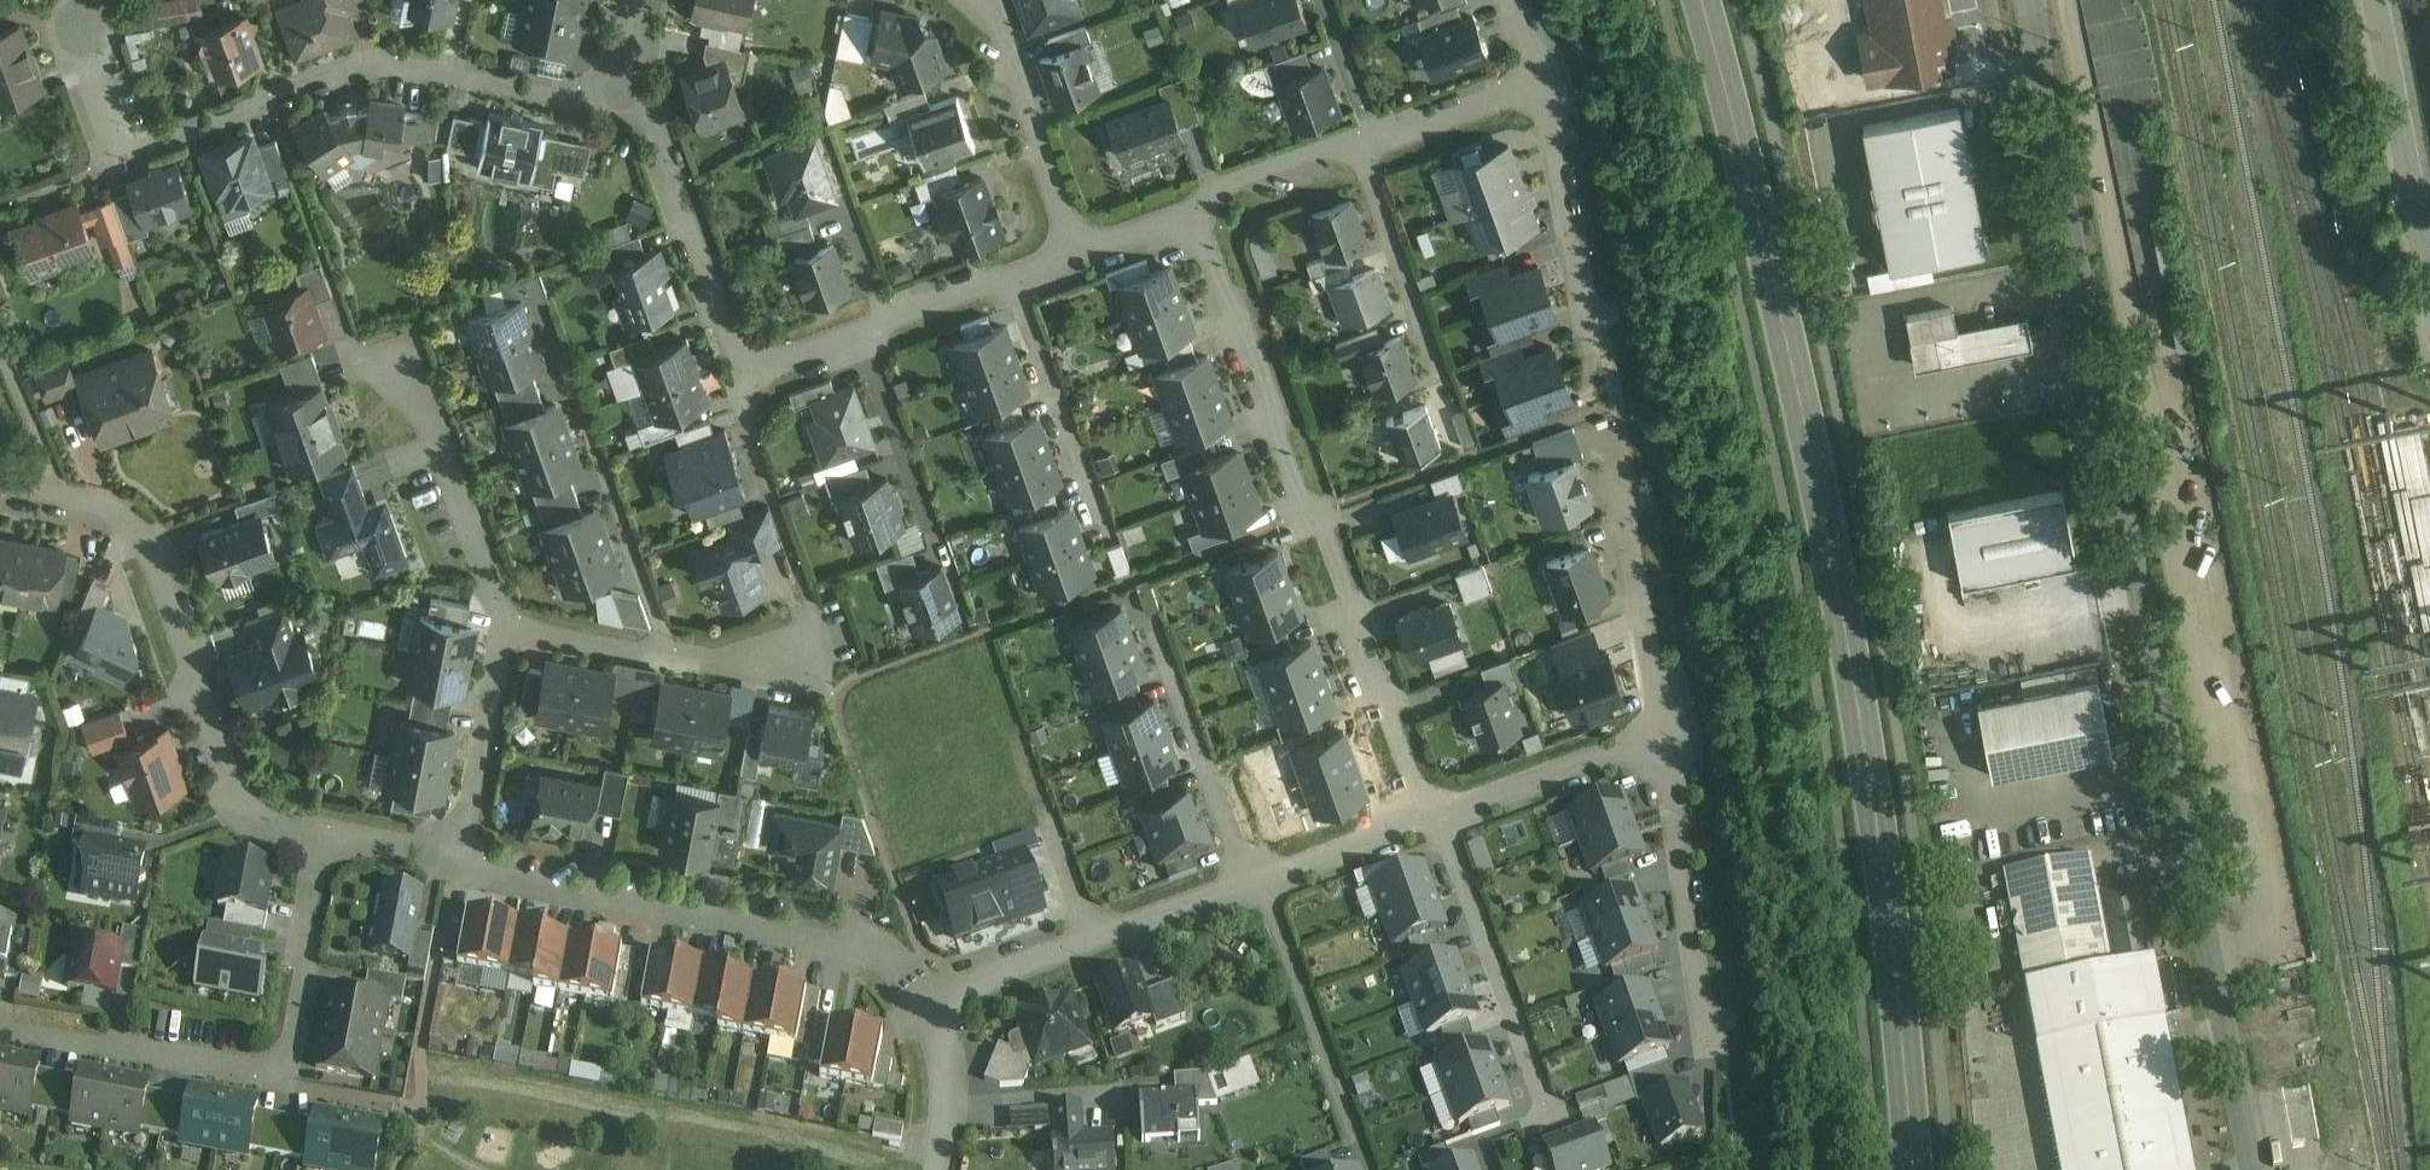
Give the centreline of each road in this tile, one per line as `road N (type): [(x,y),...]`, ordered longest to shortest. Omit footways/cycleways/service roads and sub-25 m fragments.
road 1 (residential): [(2257,1169),(2027,0)]
road 2 (primary): [(1911,1169),(1889,906),(1818,490),(1701,0)]
road 3 (residential): [(632,63),(581,101),(427,65),(381,62),(118,146),(85,31)]
road 4 (residential): [(1195,213),(1404,764),(1440,821)]
road 5 (residential): [(0,490),(110,511),(149,546),(237,810),(276,830),(321,837)]
road 6 (residential): [(0,1024),(265,1076),(287,1066),(312,954),(304,931),(321,837)]
road 7 (residential): [(457,873),(860,949),(892,960),(929,1011)]
road 8 (residential): [(1195,213),(1220,180),(1328,142),(1371,147),(1548,83)]
road 9 (residential): [(745,377),(1079,254)]
road 10 (residential): [(929,1011),(1251,884)]
road 11 (residential): [(745,377),(632,63)]
road 12 (residential): [(505,629),(829,687)]
road 13 (residential): [(1440,821),(1549,1119)]
road 14 (residential): [(1662,742),(1703,1045)]
road 15 (residential): [(2374,0),(2429,291)]
road 16 (residential): [(505,629),(410,353)]
road 17 (residential): [(1262,880),(1357,1143)]
road 18 (residential): [(1662,742),(1620,503),(1628,472)]
road 19 (residential): [(990,0),(1079,254)]
road 20 (residential): [(1156,633),(1251,884)]
road 21 (residential): [(1548,83),(1580,285),(1601,344)]
road 22 (residential): [(457,873),(505,629)]
road 23 (residential): [(1440,821),(1662,742)]
road 24 (residential): [(1262,880),(1440,821)]
road 25 (residential): [(321,837),(417,850),(457,873)]
road 26 (residential): [(1079,254),(1195,213)]
road 27 (residential): [(941,1131),(944,1054),(929,1011)]

